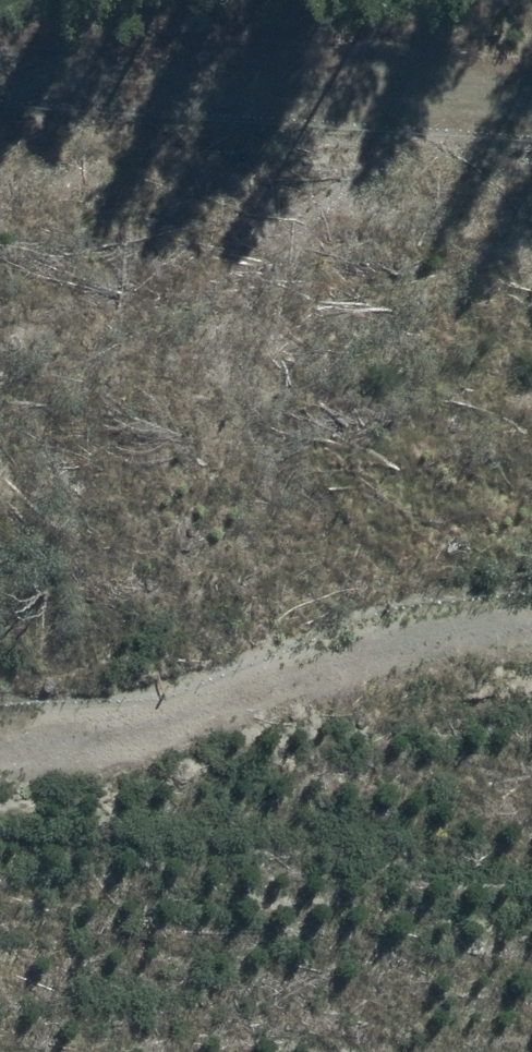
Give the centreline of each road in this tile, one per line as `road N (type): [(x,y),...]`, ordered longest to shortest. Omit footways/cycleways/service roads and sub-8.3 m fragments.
road 1 (track): [(531,677),(415,680),(325,650),(257,601),(208,468),(224,156)]
road 2 (track): [(531,194),(0,128)]
road 3 (track): [(0,757),(360,662)]

